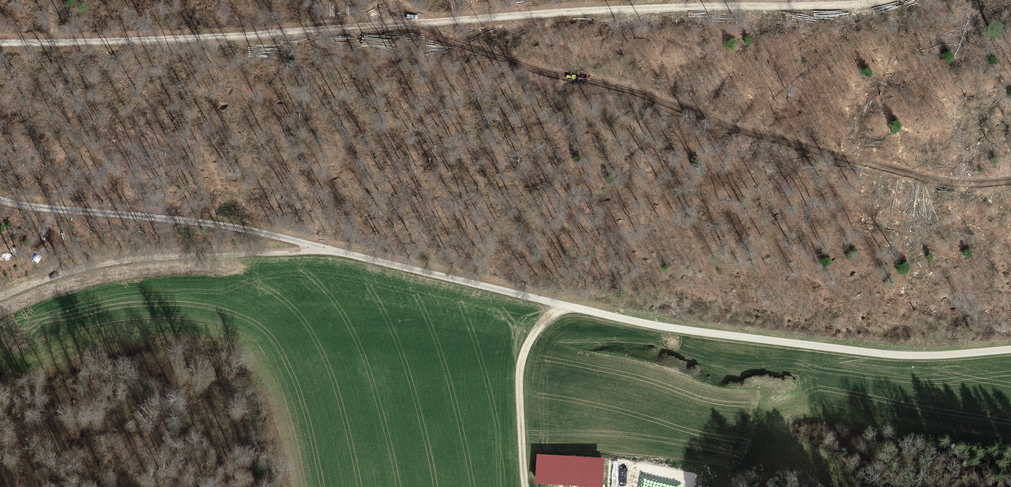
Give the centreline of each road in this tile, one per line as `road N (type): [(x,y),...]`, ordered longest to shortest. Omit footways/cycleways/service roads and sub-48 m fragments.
road 1 (track): [(880,0),(0,42)]
road 2 (track): [(1010,350),(936,355),(780,344),(565,307),(543,324),(521,375),(524,486)]
road 3 (track): [(0,301),(99,262),(319,248),(565,307)]
road 4 (track): [(0,200),(190,221),(319,248)]

